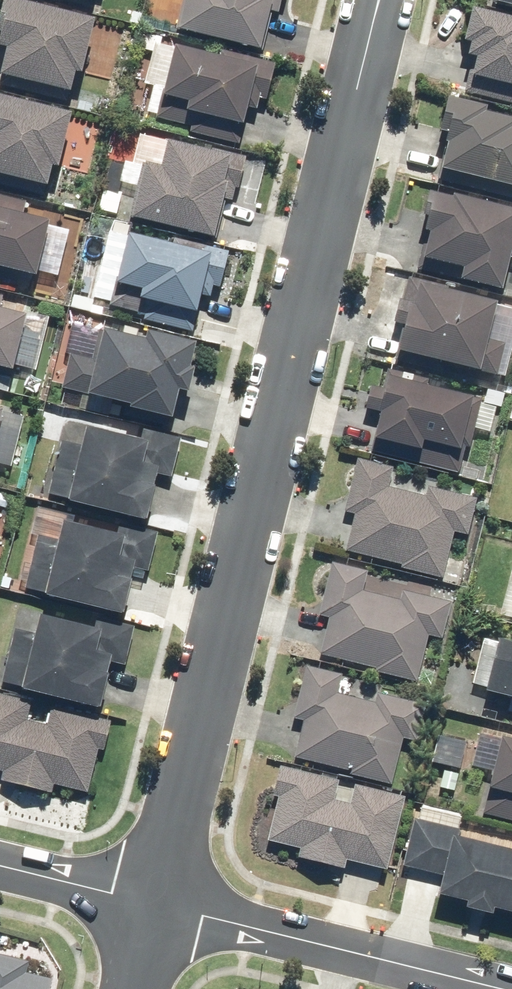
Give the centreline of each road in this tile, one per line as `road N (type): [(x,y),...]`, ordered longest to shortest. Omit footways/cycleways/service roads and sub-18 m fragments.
road 1 (residential): [(149,907),(381,0)]
road 2 (residential): [(491,988),(149,907)]
road 3 (residential): [(149,907),(0,869)]

